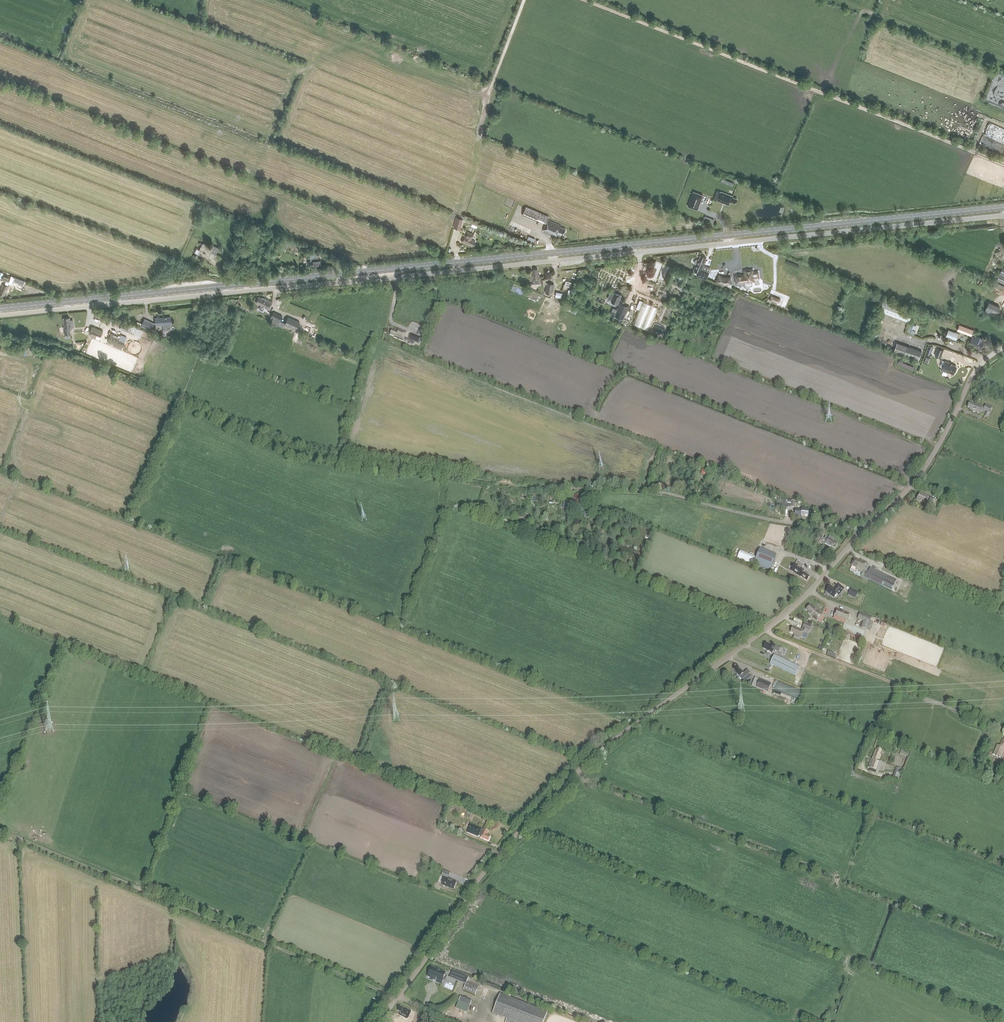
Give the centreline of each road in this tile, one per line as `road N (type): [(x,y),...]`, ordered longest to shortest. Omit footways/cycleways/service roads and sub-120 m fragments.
road 1 (unclassified): [(378,1021),(521,830),(613,739),(814,586),(918,476),(977,368),(1003,347)]
road 2 (primary): [(0,309),(552,255)]
road 3 (track): [(867,528),(794,523),(661,492),(530,487),(432,473)]
road 4 (primary): [(727,235),(1003,208)]
road 5 (unclassified): [(0,315),(276,289)]
road 6 (unclassified): [(728,244),(1003,217)]
road 7 (unclassified): [(552,262),(728,244)]
road 8 (primary): [(552,255),(727,235)]
road 9 (track): [(1003,727),(897,685),(875,739)]
road 10 (unclassified): [(399,277),(552,262)]
road 11 (track): [(897,685),(765,630)]
road 12 (unclassified): [(276,289),(399,277)]

